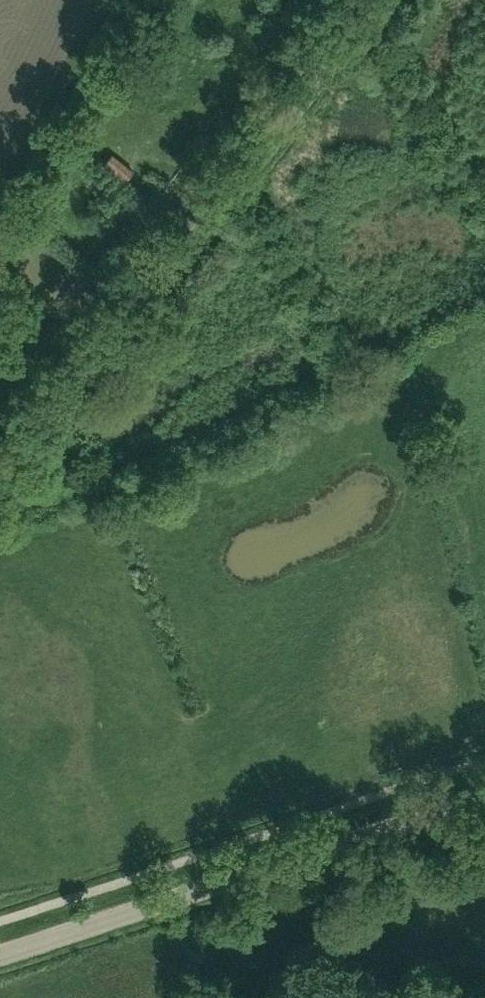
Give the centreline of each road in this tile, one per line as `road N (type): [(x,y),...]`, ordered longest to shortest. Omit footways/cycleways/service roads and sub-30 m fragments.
road 1 (unclassified): [(0,478),(383,0)]
road 2 (unclassified): [(0,953),(484,795)]

